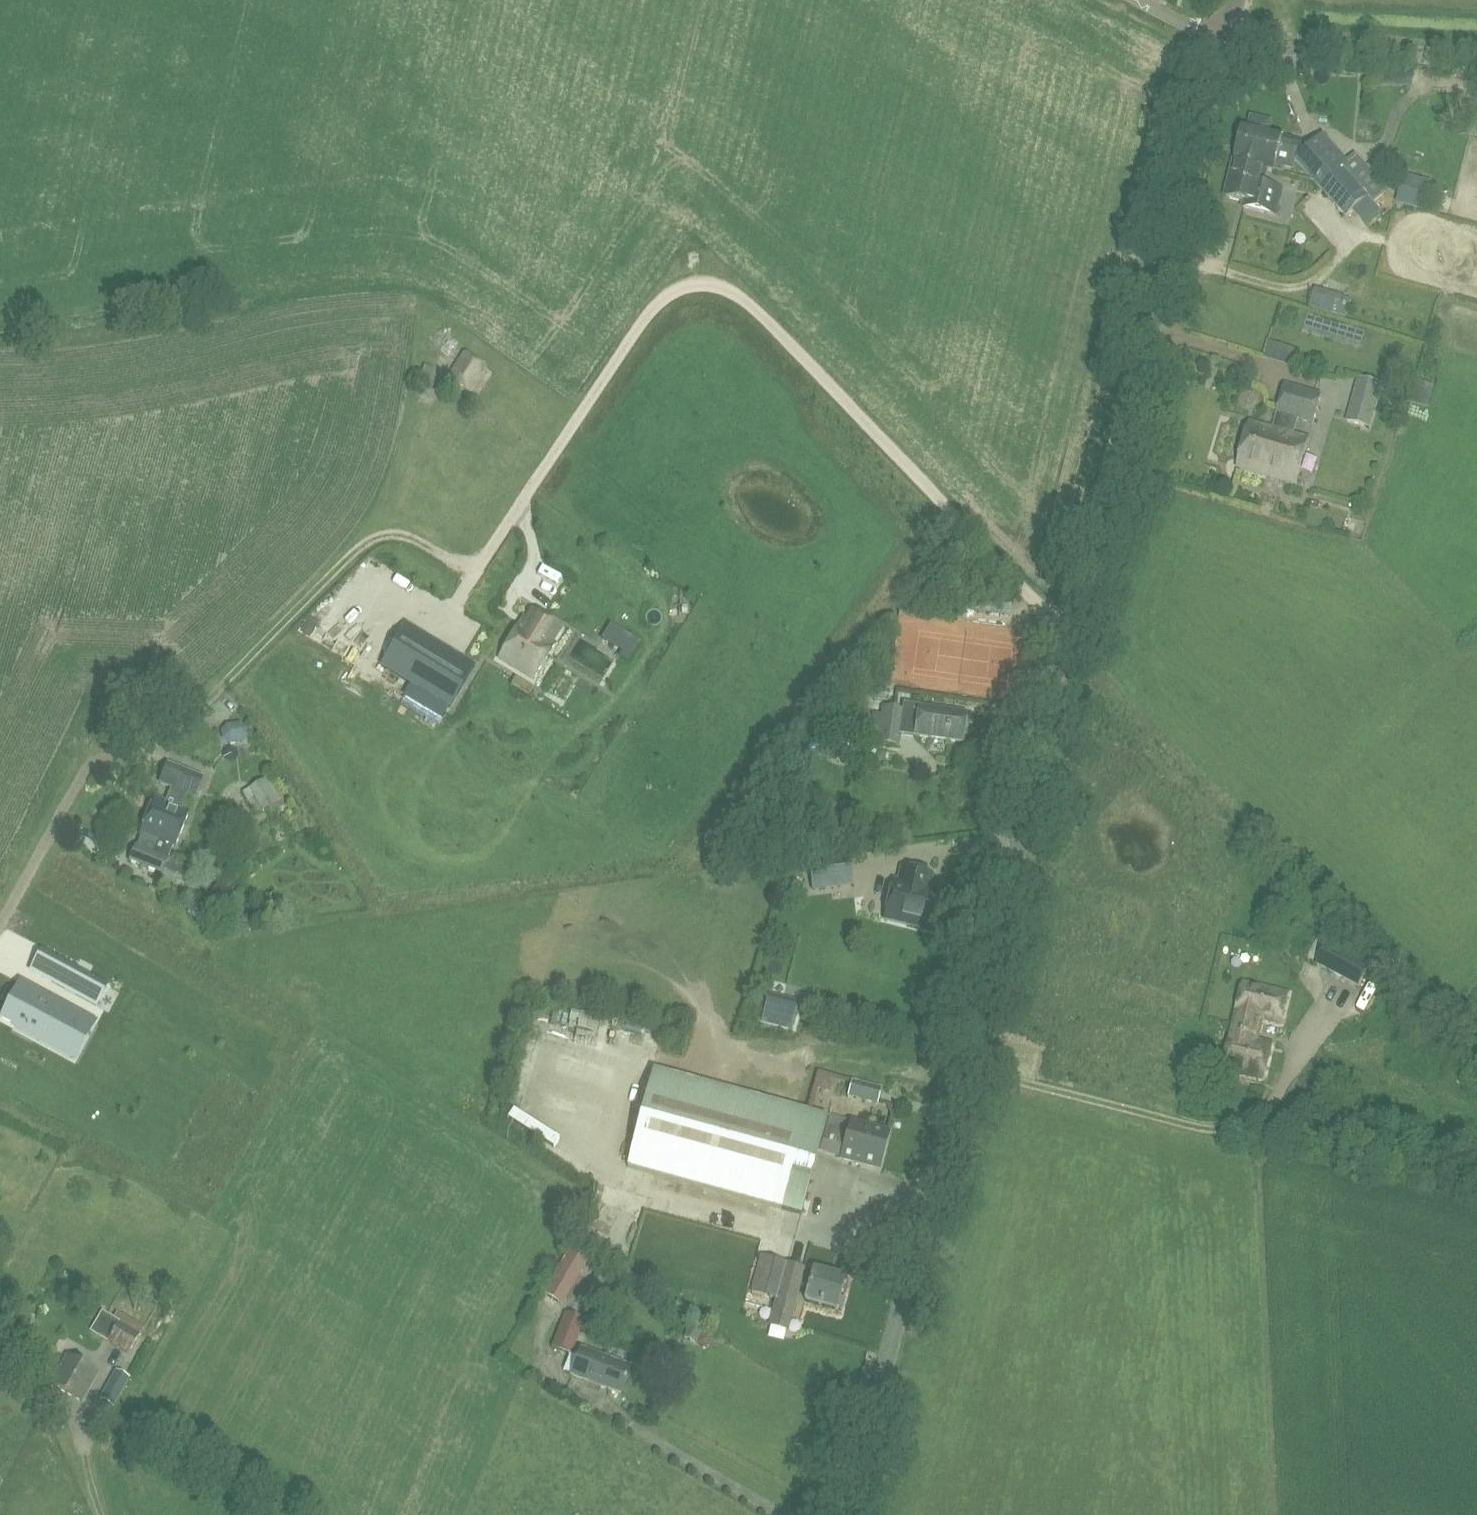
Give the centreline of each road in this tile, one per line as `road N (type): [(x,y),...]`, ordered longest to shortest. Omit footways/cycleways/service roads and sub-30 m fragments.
road 1 (tertiary): [(846,1514),(1229,47)]
road 2 (track): [(1078,643),(741,295),(700,278),(663,297),(486,566),(460,571),(399,536),(375,541),(178,730)]
road 3 (unclassified): [(0,934),(94,764),(178,730)]
road 4 (unclassified): [(1229,47),(1476,56)]

